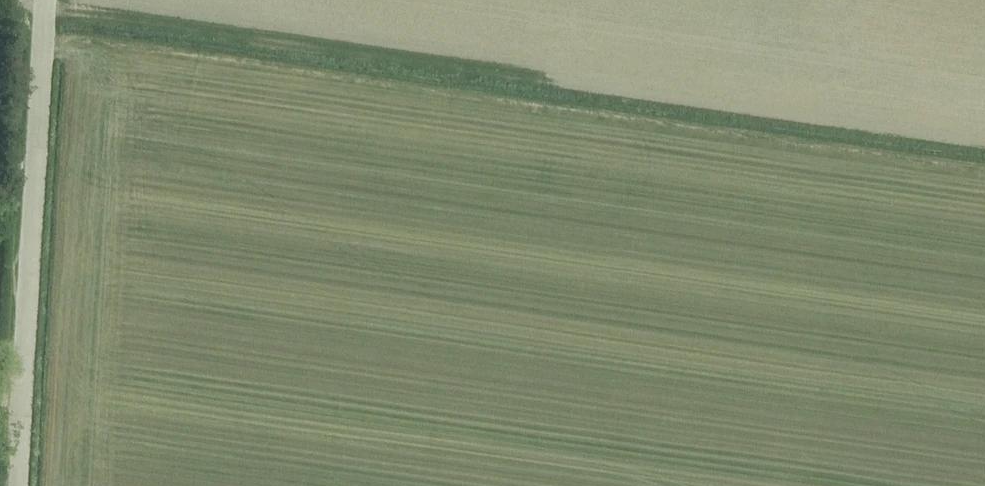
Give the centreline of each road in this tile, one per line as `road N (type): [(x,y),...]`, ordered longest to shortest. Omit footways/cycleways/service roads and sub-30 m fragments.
road 1 (unclassified): [(17,485),(45,0)]

